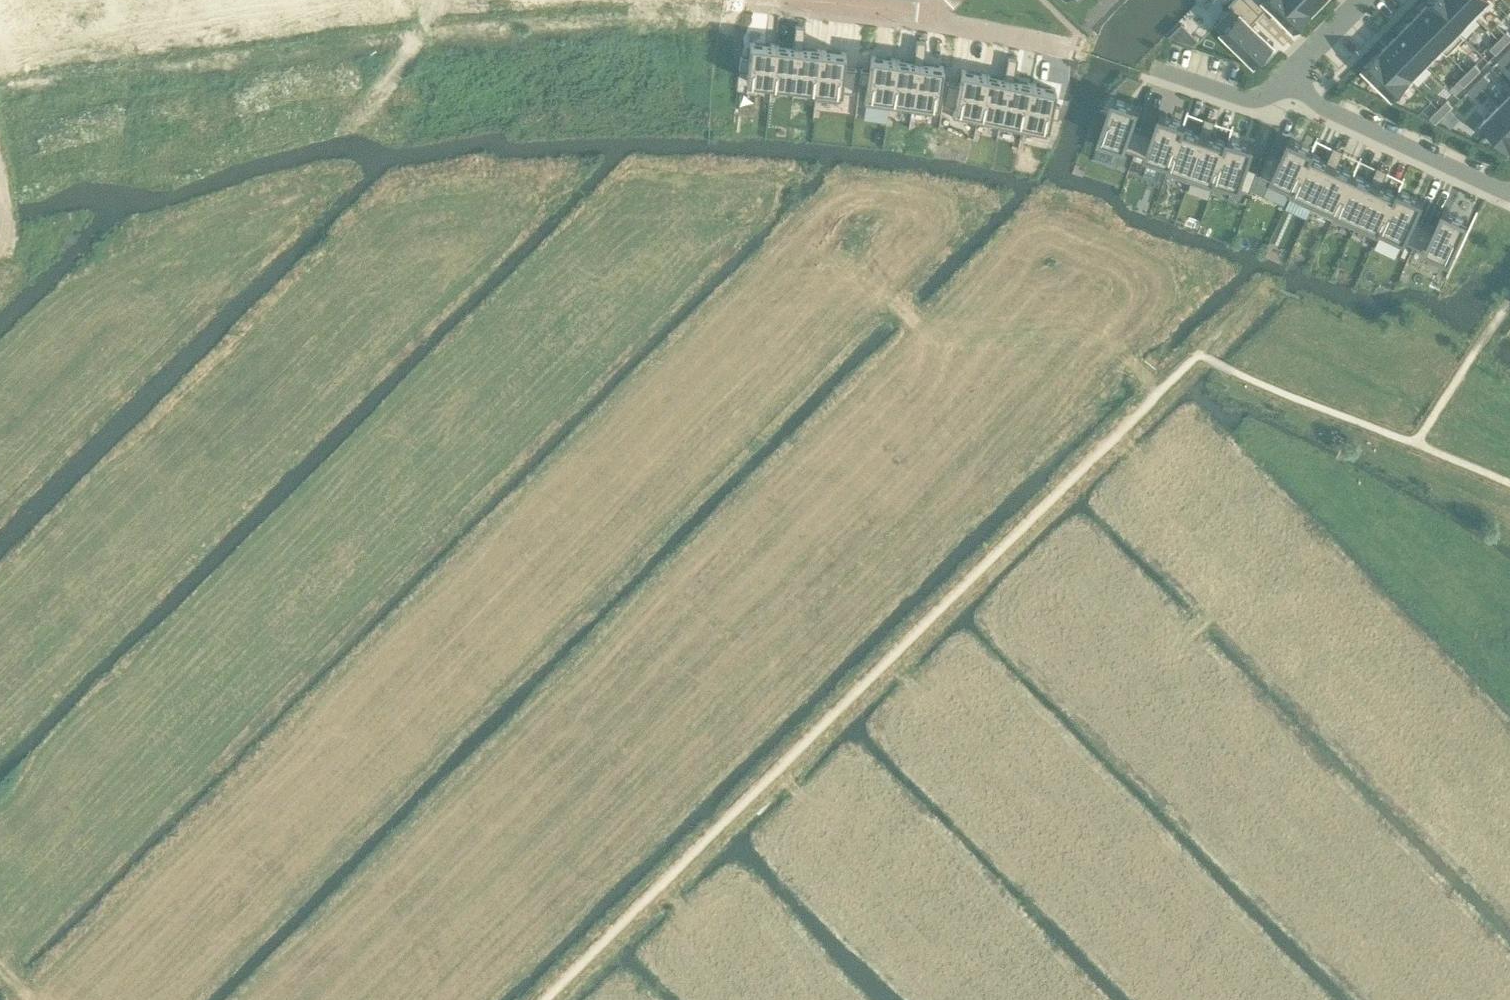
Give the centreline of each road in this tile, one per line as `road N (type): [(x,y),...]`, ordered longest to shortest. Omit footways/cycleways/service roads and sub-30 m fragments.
road 1 (track): [(1198,353),(544,999)]
road 2 (residential): [(0,45),(254,0)]
road 3 (residential): [(1281,86),(1509,193)]
road 4 (track): [(1416,443),(1509,300)]
road 5 (residential): [(932,10),(945,24),(1073,49)]
road 6 (residential): [(1281,86),(1249,97),(1155,67)]
road 7 (residential): [(806,0),(932,10)]
road 8 (residential): [(1281,86),(1366,0)]

